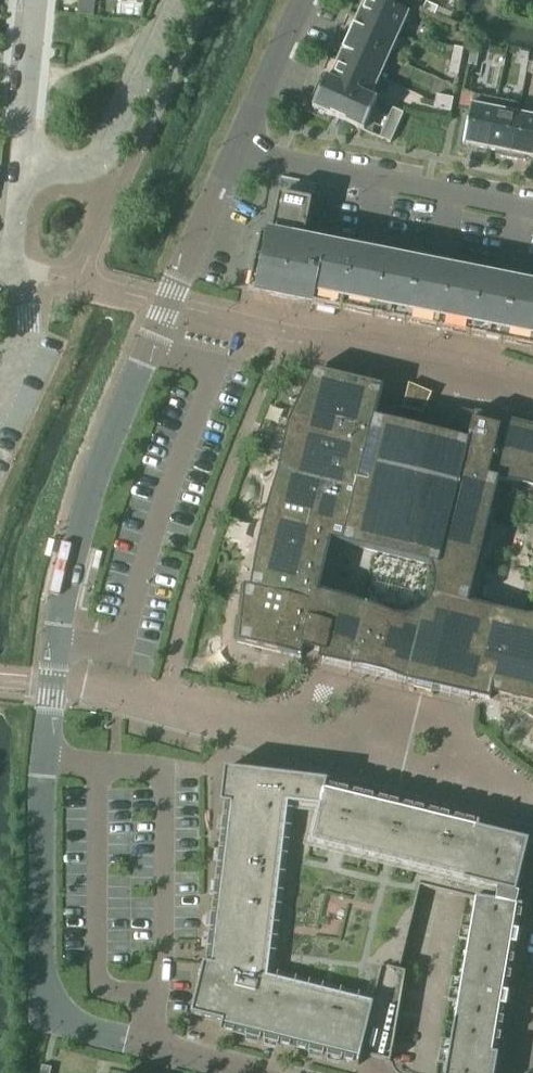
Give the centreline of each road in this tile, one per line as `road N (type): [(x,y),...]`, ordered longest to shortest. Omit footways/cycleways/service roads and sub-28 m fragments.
road 1 (residential): [(235,151),(93,488),(55,635),(39,786),(39,964),(54,1017),(80,1032),(249,1072)]
road 2 (residential): [(235,151),(532,210)]
road 3 (residential): [(20,171),(72,175),(111,152),(176,0)]
road 4 (residential): [(20,171),(37,0)]
road 5 (residential): [(235,151),(303,0)]
road 6 (residential): [(0,397),(24,343),(26,316),(12,265)]

